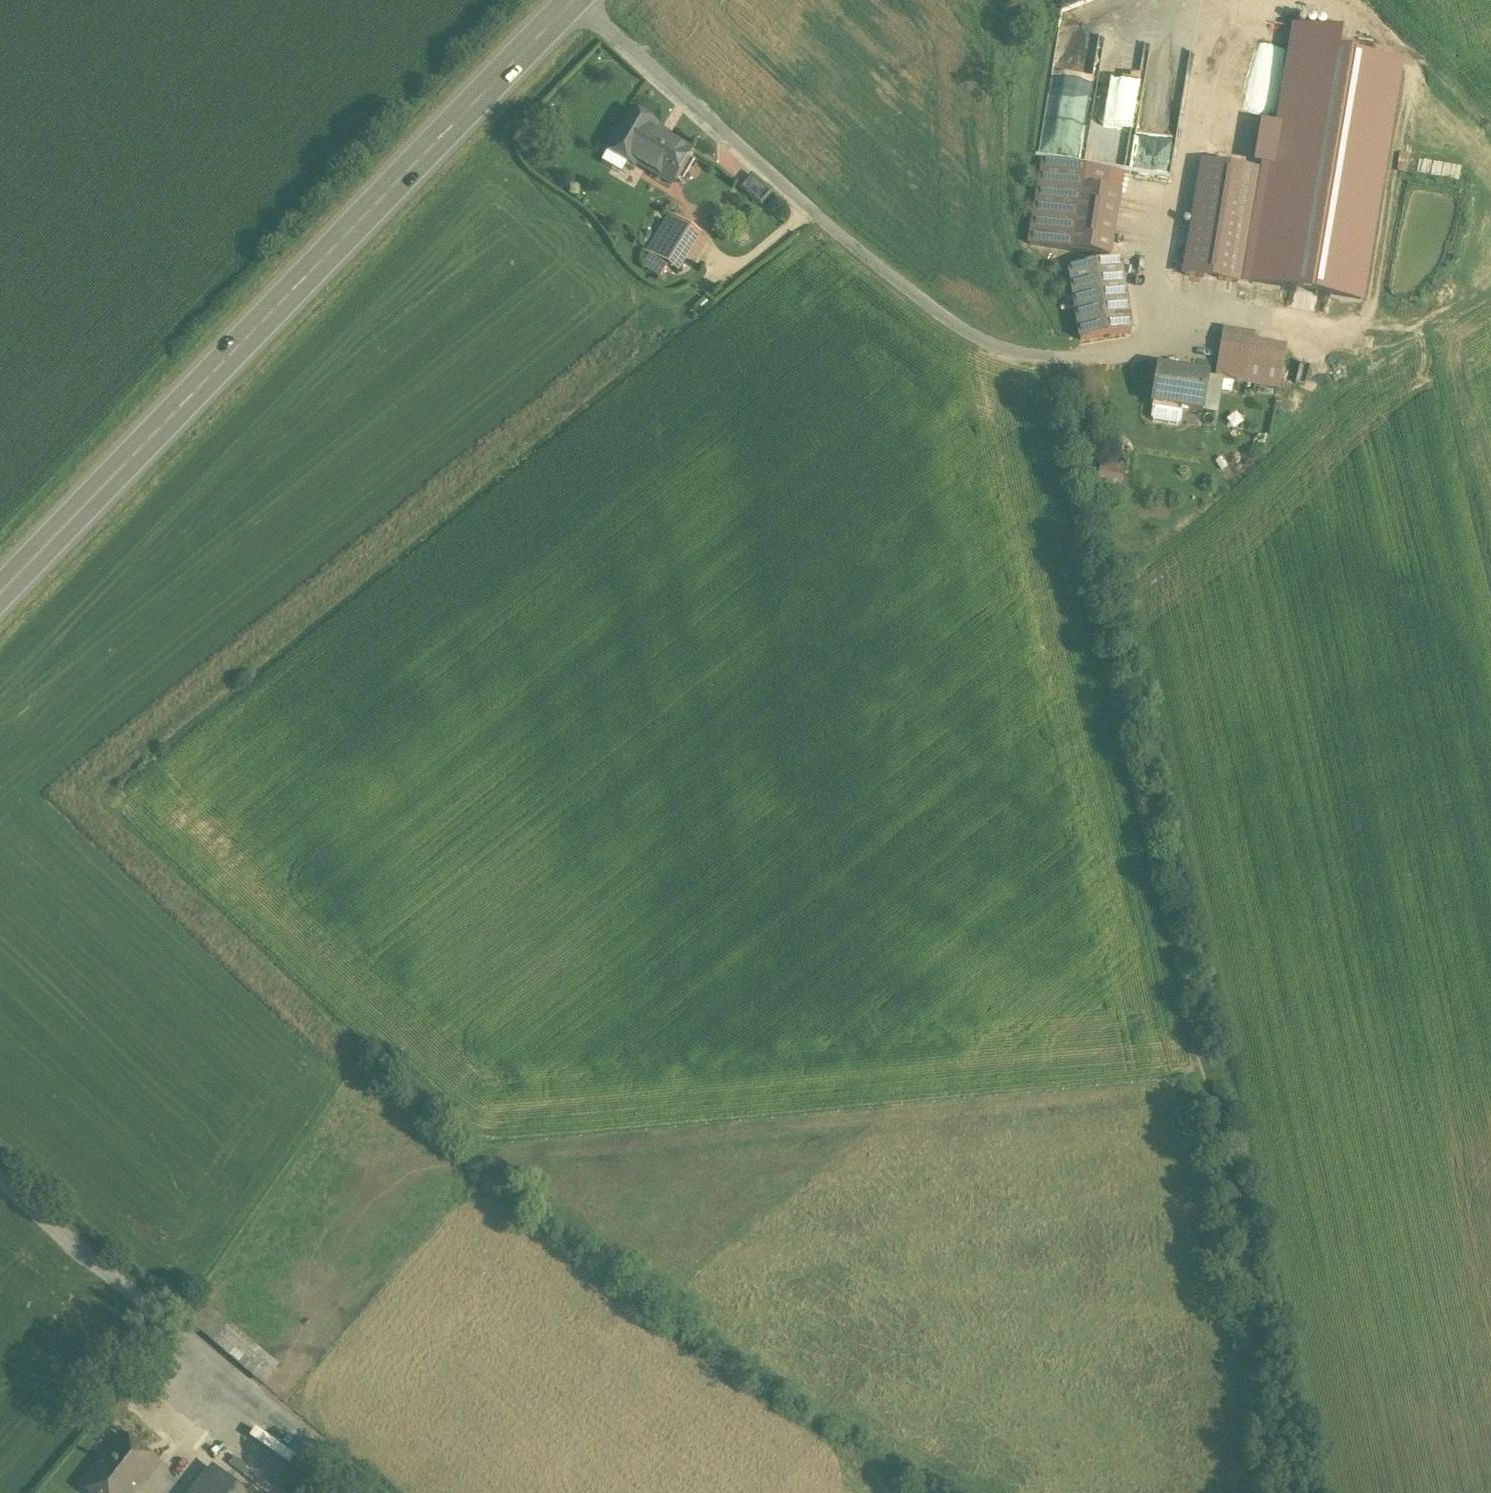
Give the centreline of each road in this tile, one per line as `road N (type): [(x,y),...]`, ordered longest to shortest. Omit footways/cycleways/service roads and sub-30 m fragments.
road 1 (secondary): [(571,2),(0,596)]
road 2 (unclassified): [(571,2),(861,254),(969,335),(1005,354),(1050,358),(1150,343)]
road 3 (unclassified): [(0,1177),(294,1423)]

